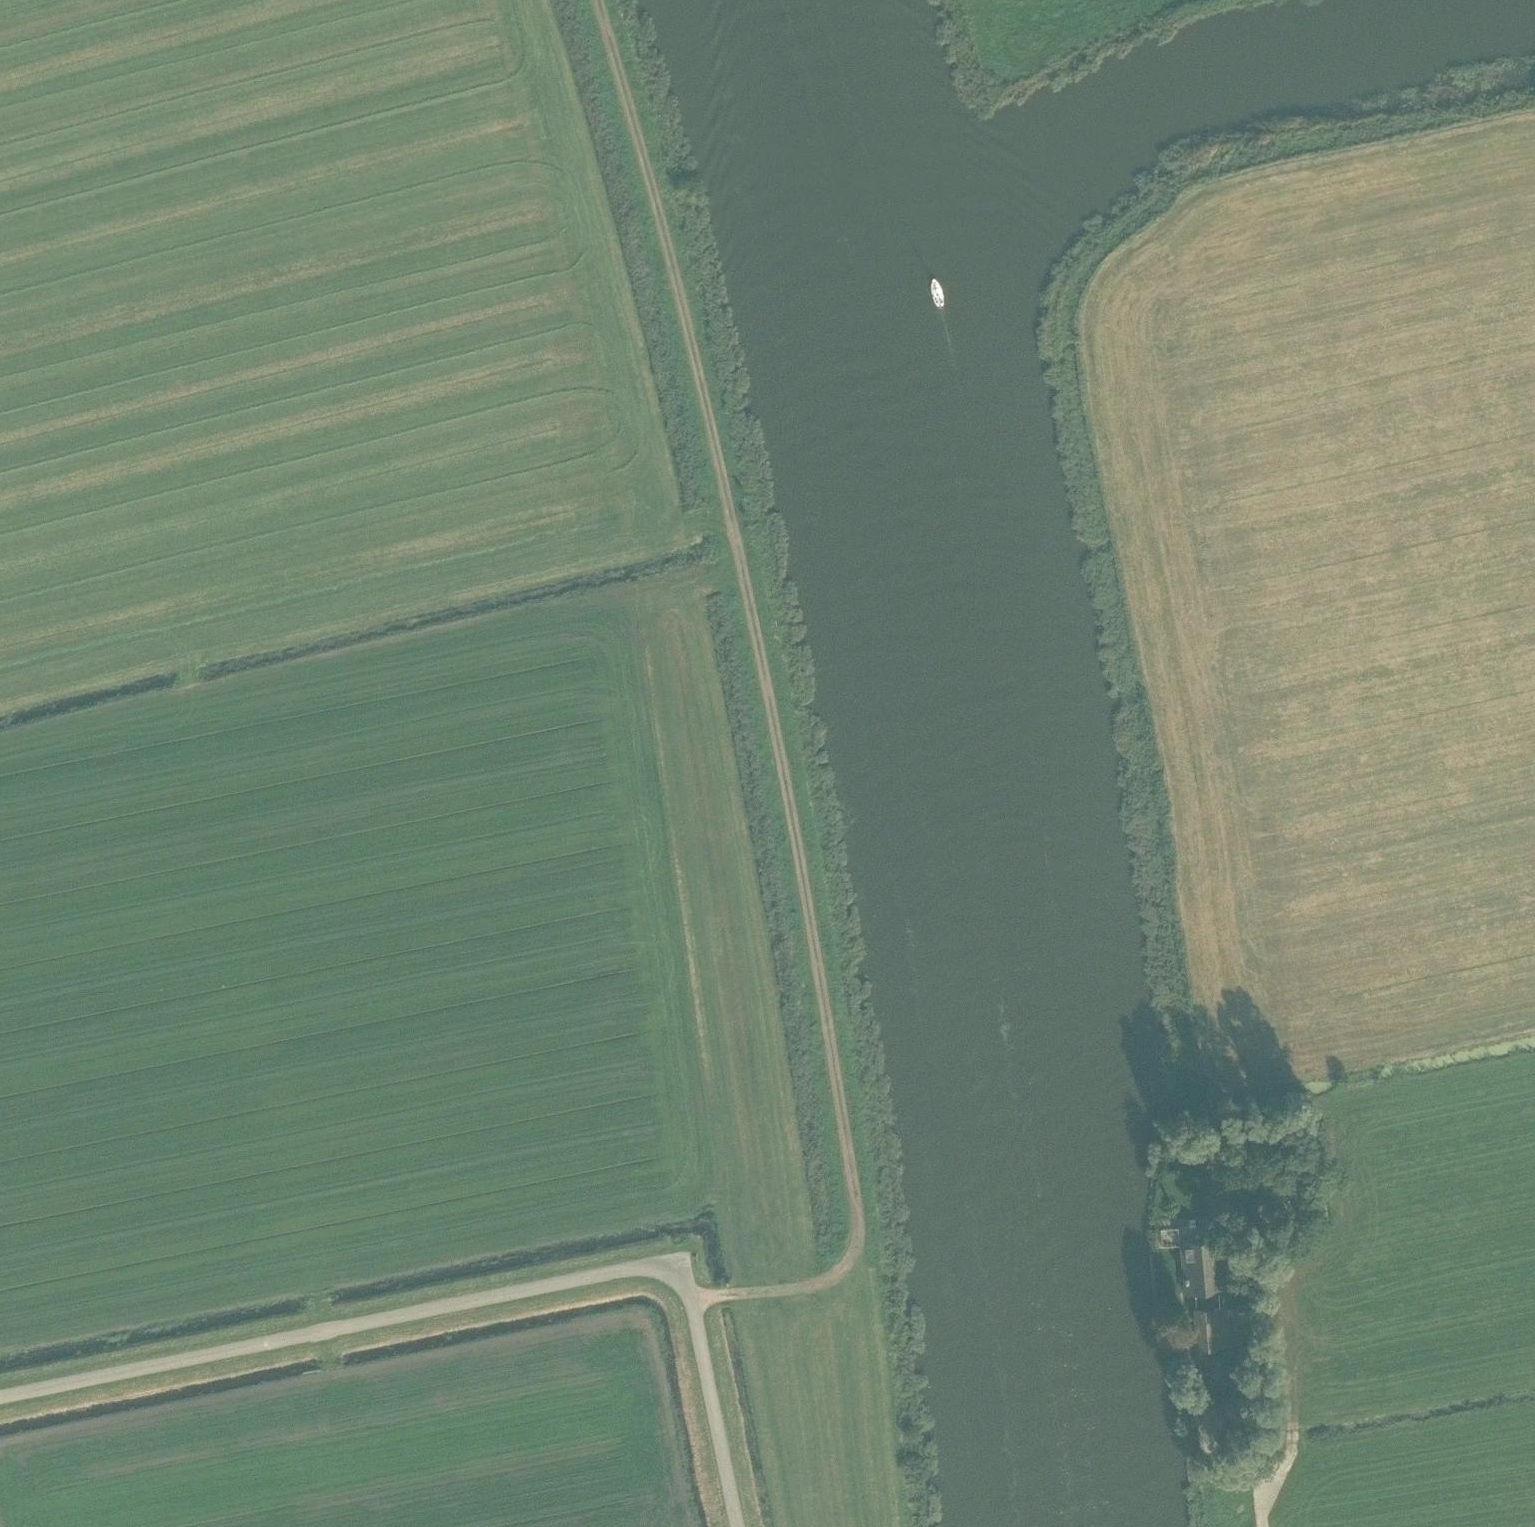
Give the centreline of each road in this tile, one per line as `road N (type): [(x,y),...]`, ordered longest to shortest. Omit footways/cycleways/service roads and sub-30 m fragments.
road 1 (track): [(598,0),(657,198),(744,564),(806,882),(858,1225),(852,1259),(821,1282),(690,1297)]
road 2 (unclassified): [(0,1396),(633,1267),(679,1275)]
road 3 (unclassified): [(733,1526),(690,1297),(679,1275)]

